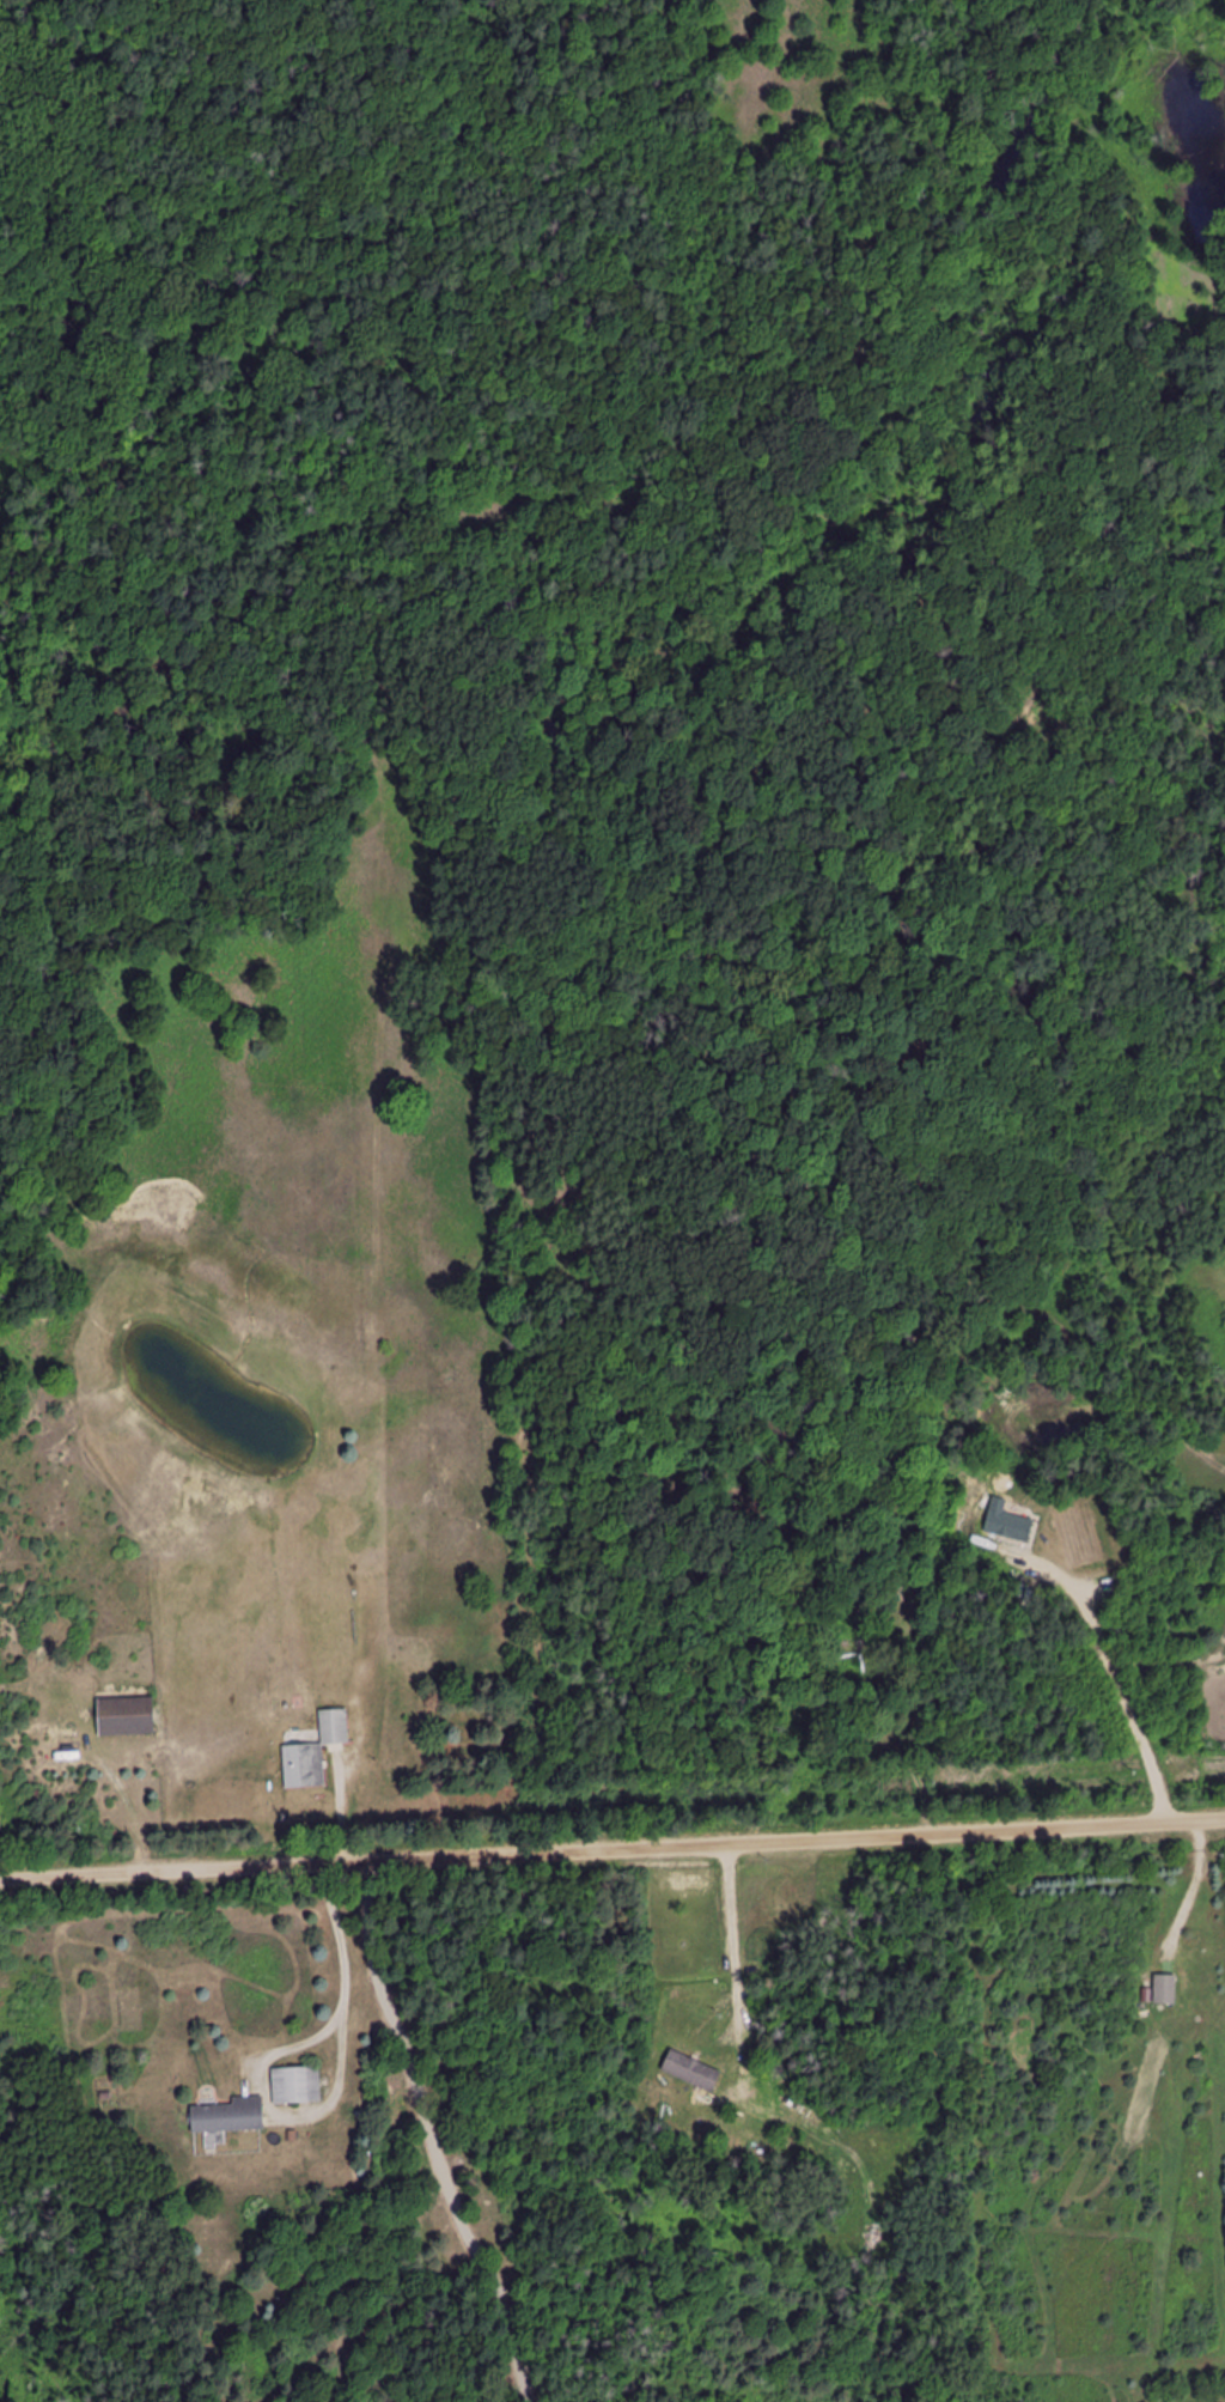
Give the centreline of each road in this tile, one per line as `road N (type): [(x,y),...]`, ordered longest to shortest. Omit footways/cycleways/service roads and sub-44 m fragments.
road 1 (residential): [(0,1878),(1224,1820)]

